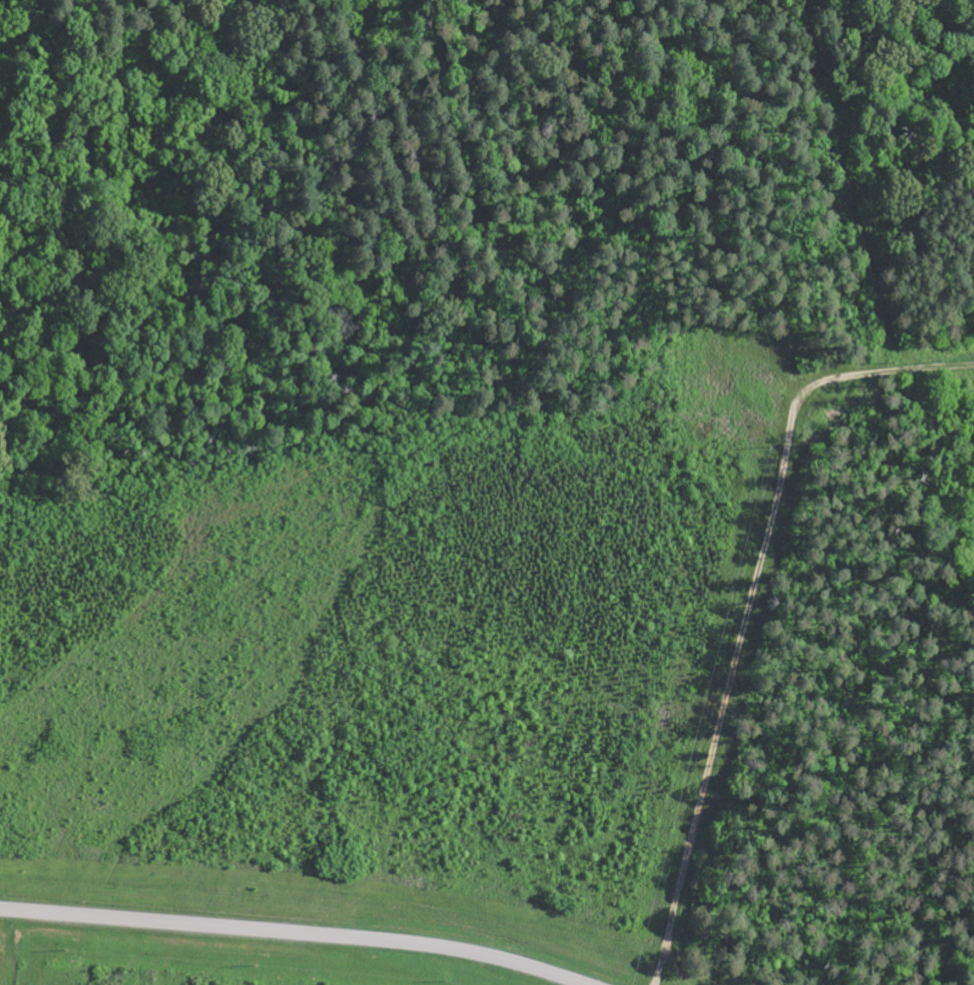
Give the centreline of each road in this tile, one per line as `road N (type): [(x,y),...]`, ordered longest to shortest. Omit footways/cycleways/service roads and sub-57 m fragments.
road 1 (residential): [(671,984),(805,406)]
road 2 (tertiary): [(0,911),(398,942),(467,951),(585,984)]

